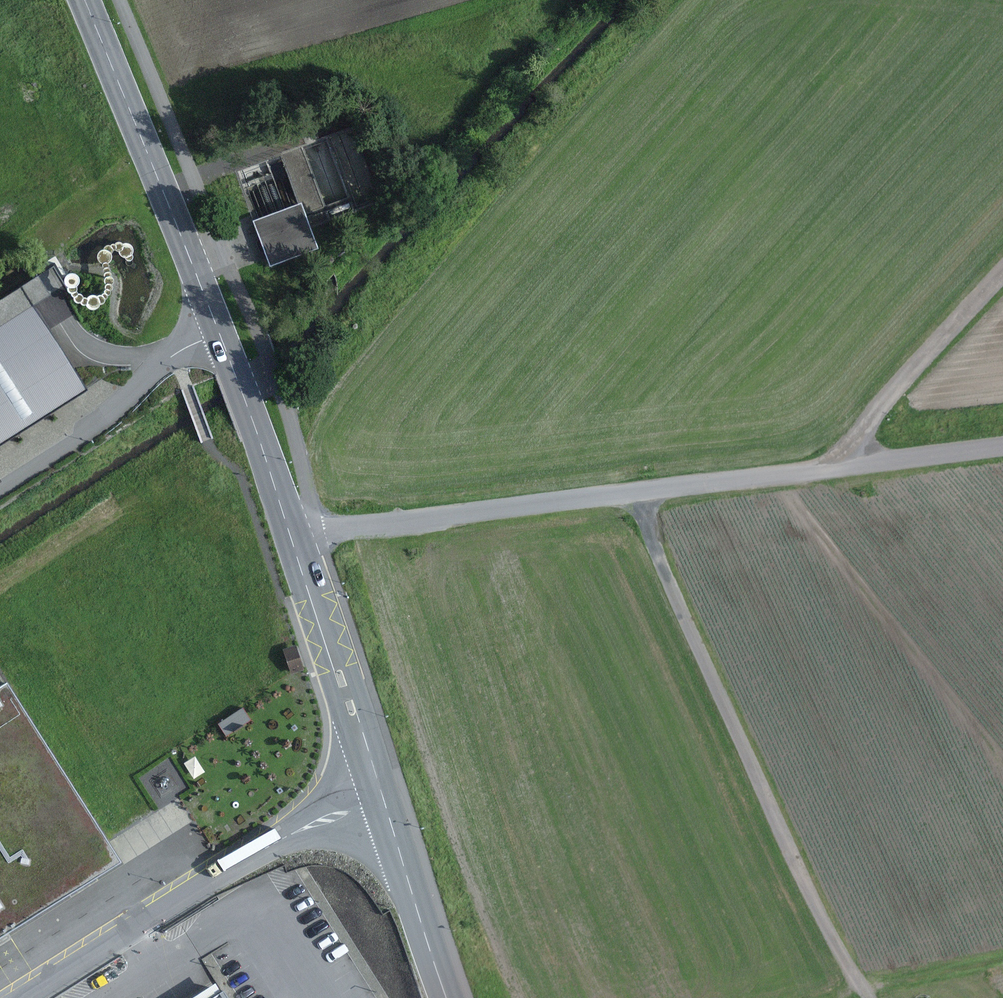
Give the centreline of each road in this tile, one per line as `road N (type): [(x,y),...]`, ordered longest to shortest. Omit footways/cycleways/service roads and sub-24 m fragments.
road 1 (unclassified): [(292,533),(645,498),(1002,446)]
road 2 (secondary): [(93,0),(292,533)]
road 3 (track): [(645,498),(868,997)]
road 4 (unclassified): [(381,797),(302,826),(20,997)]
road 5 (secondary): [(292,533),(381,797)]
road 6 (track): [(0,486),(99,424),(178,349),(218,331)]
road 7 (track): [(1002,275),(896,391),(867,428),(853,466)]
road 8 (secondary): [(381,797),(447,997)]

